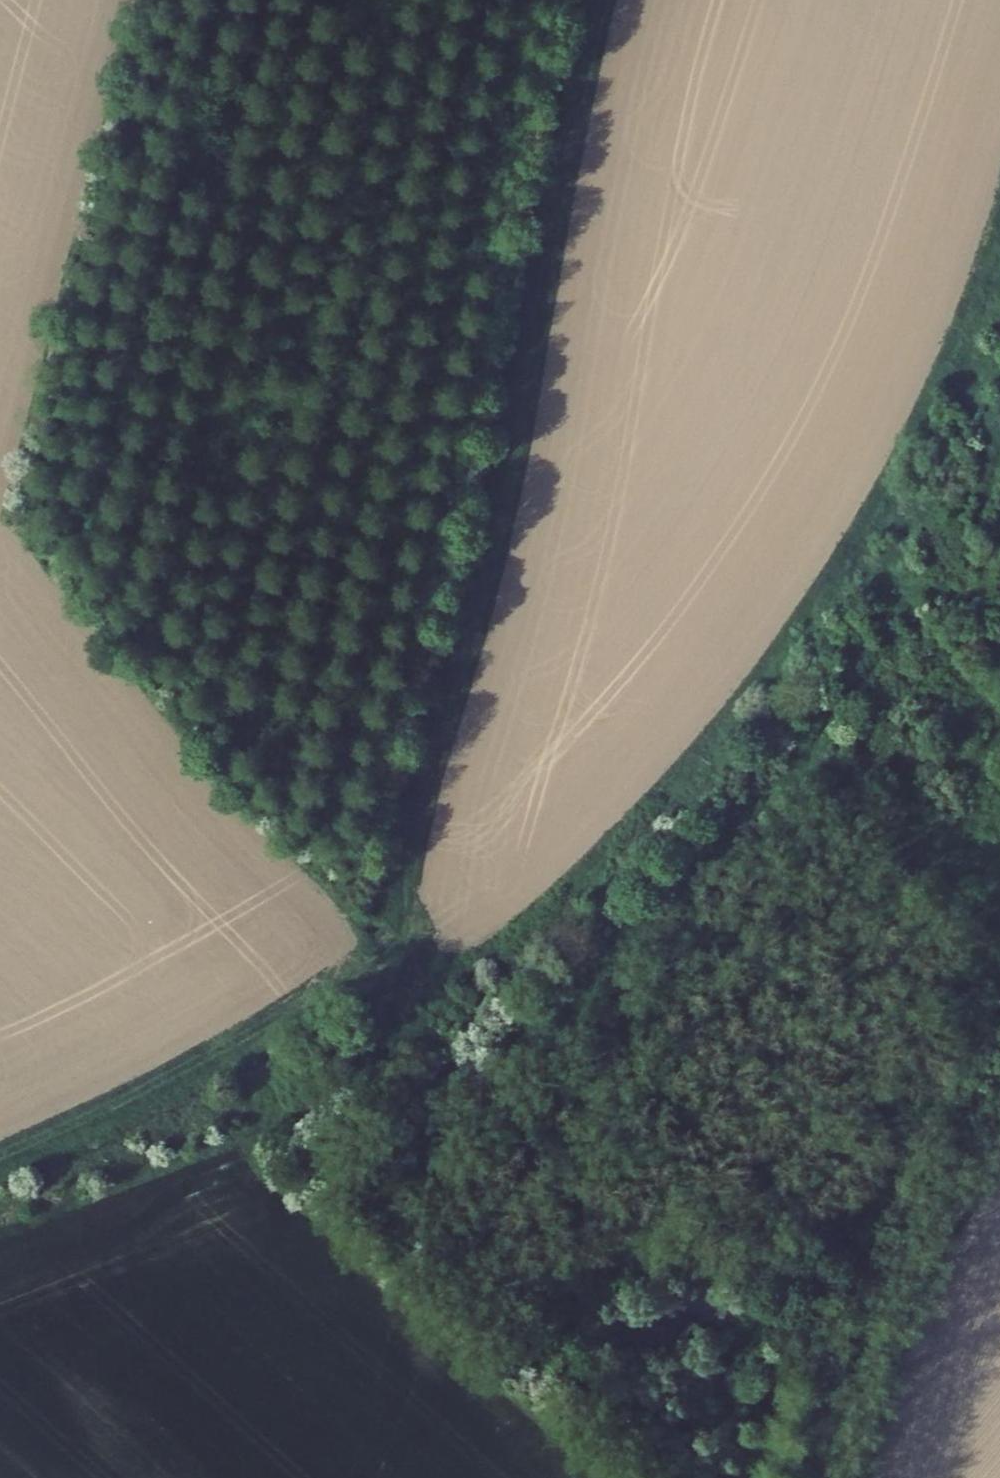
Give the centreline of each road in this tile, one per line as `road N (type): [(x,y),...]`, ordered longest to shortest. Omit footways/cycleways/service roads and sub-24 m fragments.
road 1 (track): [(849,1477),(901,1300),(950,1215),(999,1159)]

